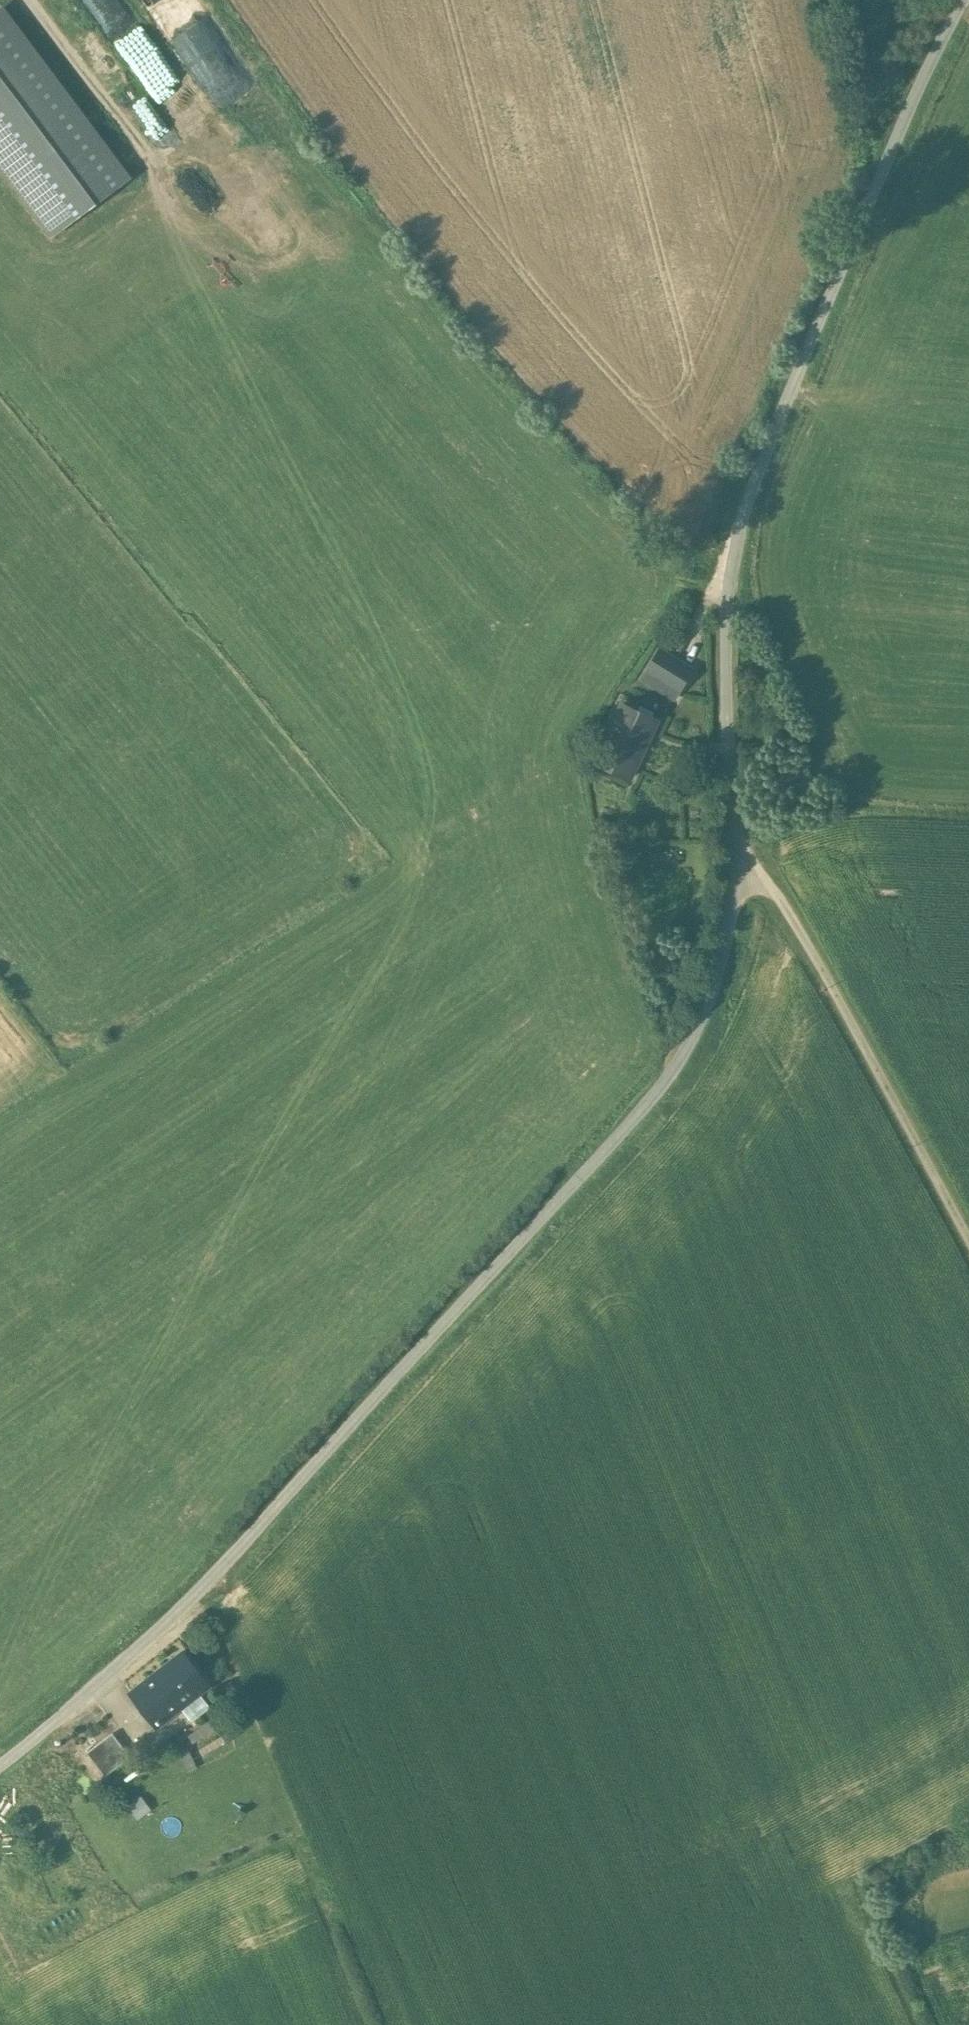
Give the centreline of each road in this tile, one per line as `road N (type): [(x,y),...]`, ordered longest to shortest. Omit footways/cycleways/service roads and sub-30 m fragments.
road 1 (unclassified): [(0,1763),(252,1534),(652,1099),(694,1040),(725,966),(740,877),(730,588),(752,495),(964,0)]

